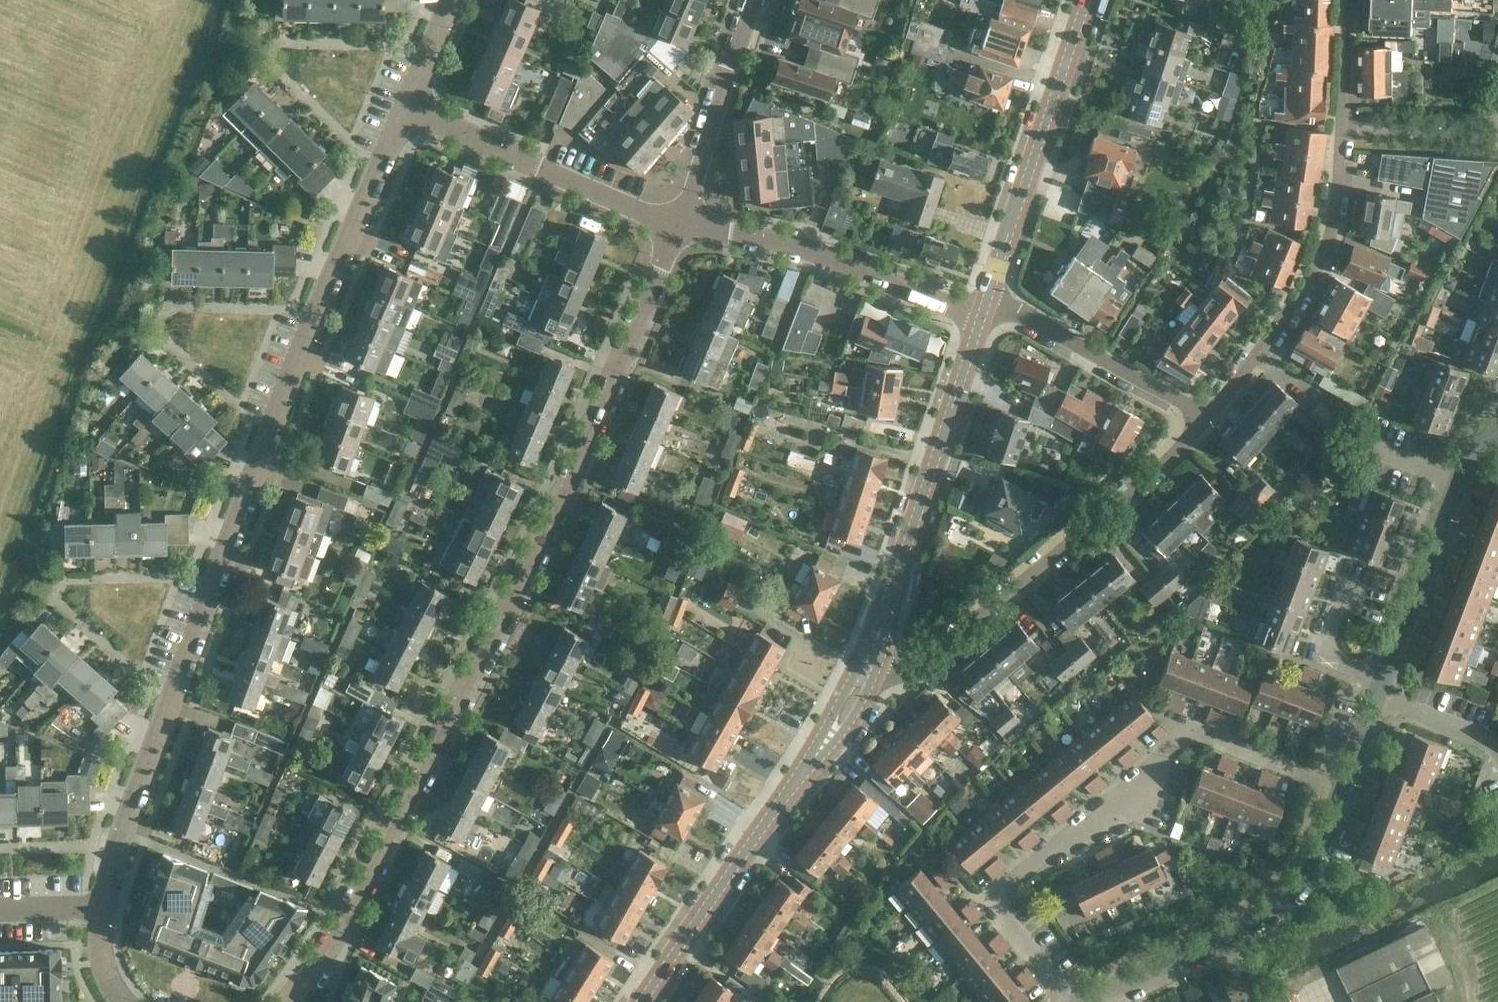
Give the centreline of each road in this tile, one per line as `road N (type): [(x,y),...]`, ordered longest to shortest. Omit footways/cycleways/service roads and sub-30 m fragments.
road 1 (residential): [(126,1001),(111,981),(102,944),(122,834),(267,437),(406,106)]
road 2 (residential): [(673,226),(525,573),(291,1001)]
road 3 (residential): [(1343,787),(1198,733),(1179,736),(991,900),(1072,1001)]
road 4 (residential): [(1207,415),(1262,348),(1326,244),(1343,128),(1348,0)]
road 5 (residential): [(858,677),(908,673),(1171,456),(1207,415)]
road 6 (secondary): [(641,1001),(828,741),(858,677)]
road 7 (secondary): [(858,677),(984,308)]
road 8 (residential): [(984,308),(948,306),(779,239),(673,226)]
road 9 (secondary): [(984,308),(1086,0)]
road 10 (residential): [(673,226),(406,106)]
road 11 (residential): [(1382,674),(1449,491),(1497,431)]
road 12 (residential): [(1207,415),(1011,309),(984,308)]
road 13 (residential): [(754,0),(689,199),(673,226)]
road 14 (residential): [(1219,937),(1299,890),(1343,787)]
road 15 (residential): [(1382,674),(1320,652),(1344,589),(1358,595)]
road 16 (residential): [(1087,1001),(1219,937)]
road 17 (residential): [(1375,698),(1497,746)]

